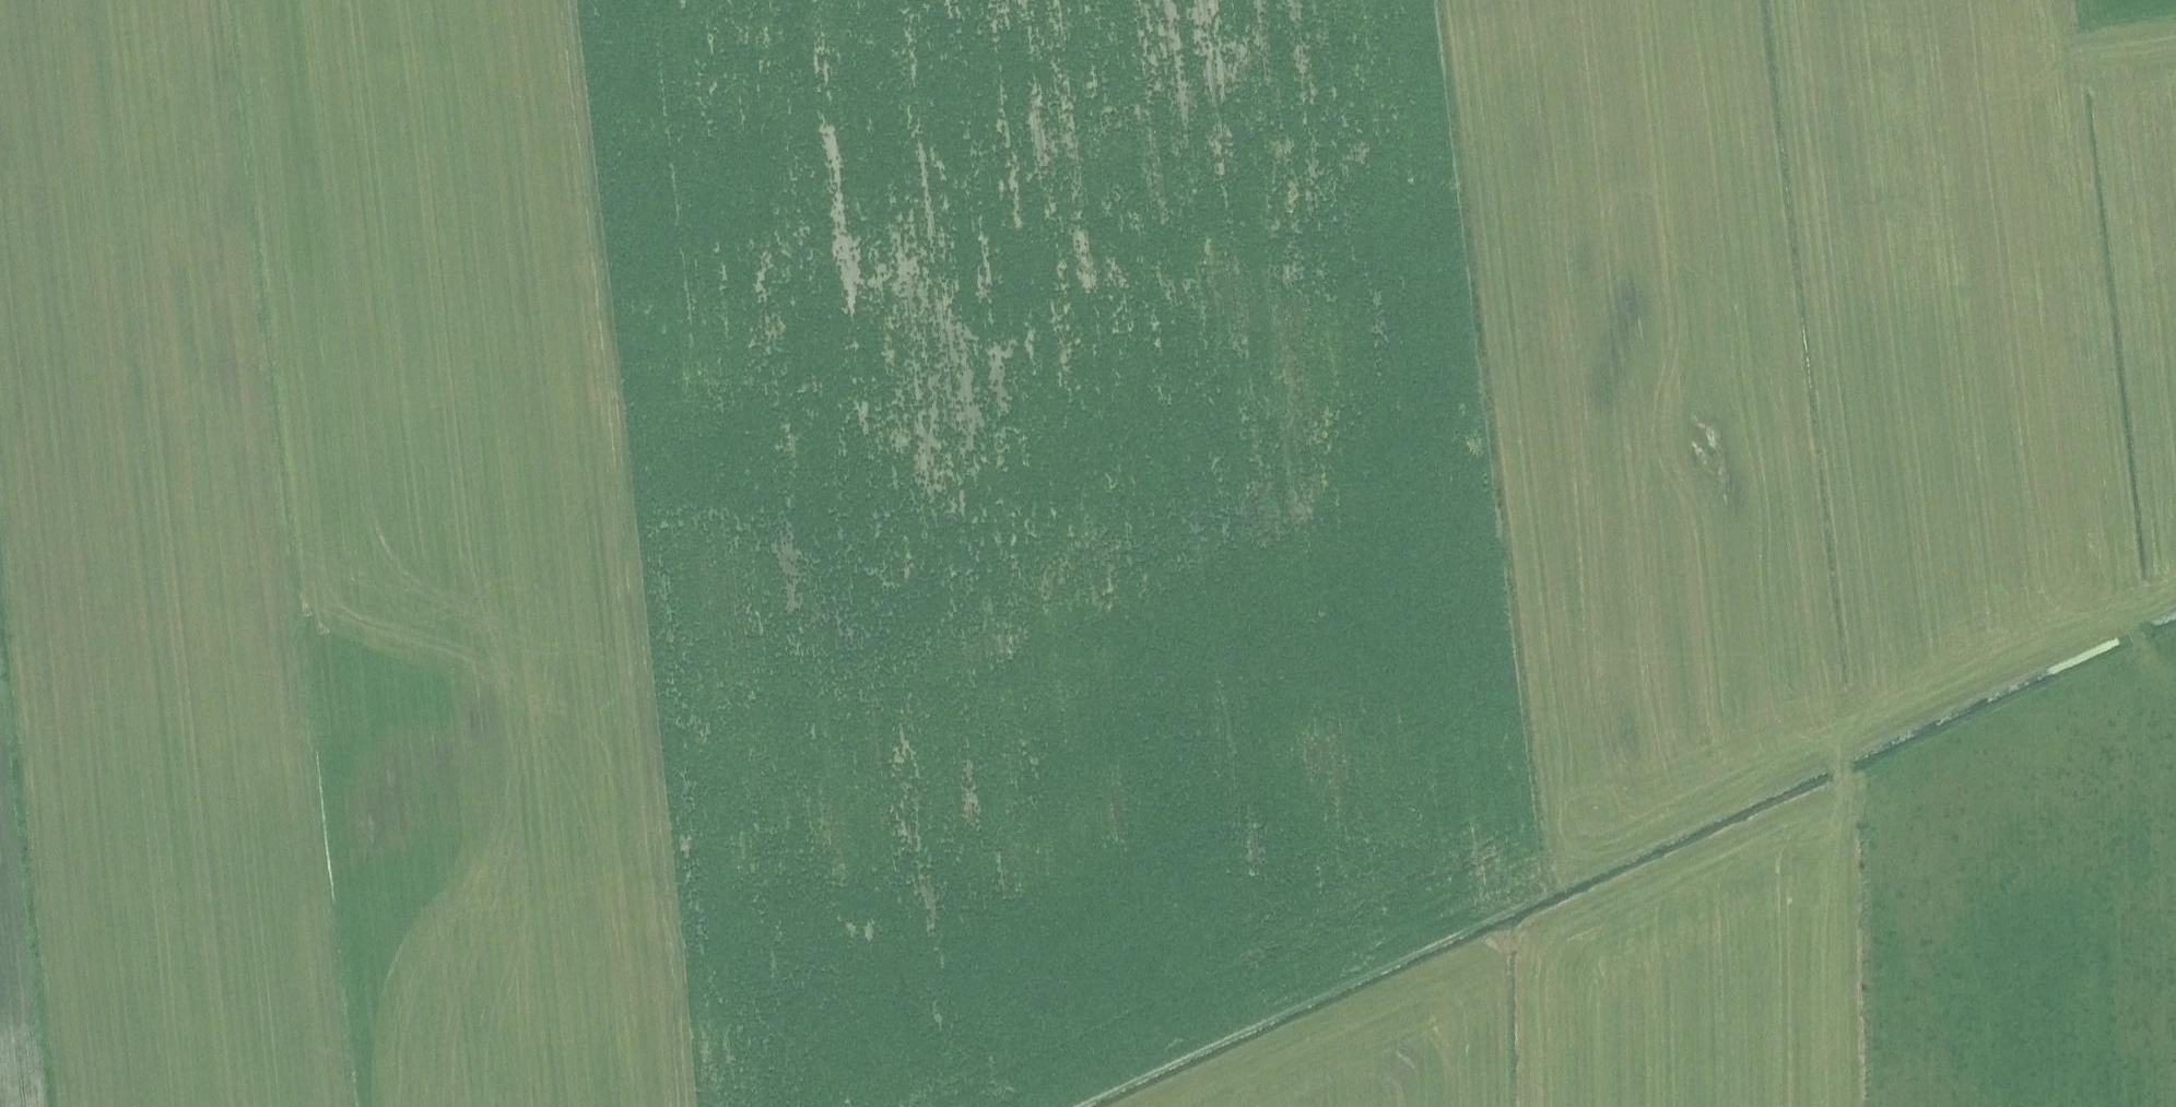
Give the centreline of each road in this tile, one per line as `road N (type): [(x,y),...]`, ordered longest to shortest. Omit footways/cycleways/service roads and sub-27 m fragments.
road 1 (track): [(563,0),(675,978),(682,1106)]

